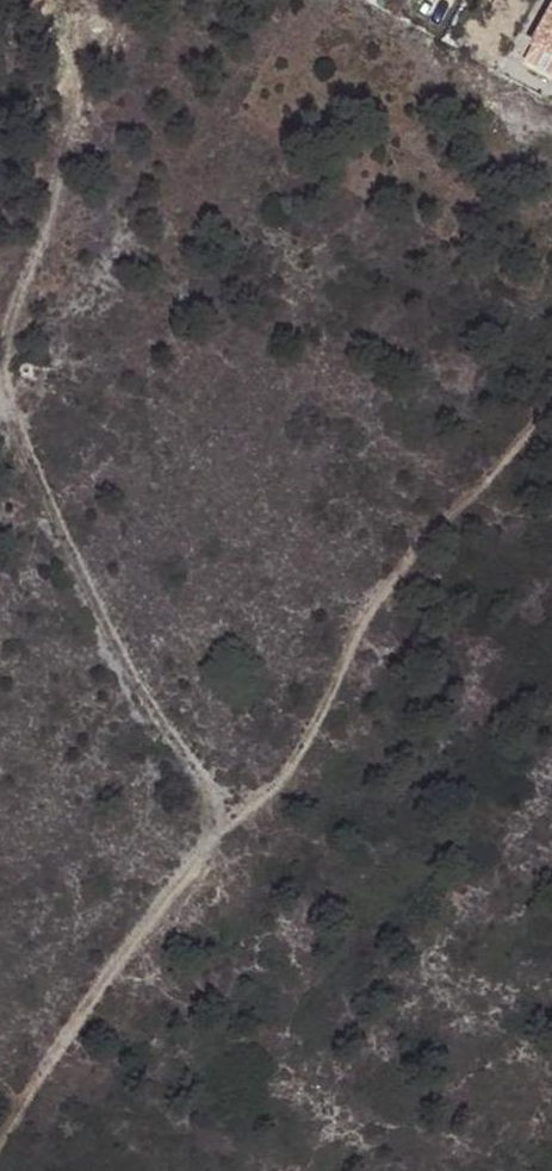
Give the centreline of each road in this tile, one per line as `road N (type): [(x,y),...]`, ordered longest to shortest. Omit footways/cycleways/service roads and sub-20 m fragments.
road 1 (track): [(551,410),(413,554),(359,625),(318,717),(109,970),(0,1137)]
road 2 (track): [(97,0),(81,113),(6,332),(0,390),(140,698),(230,816)]

